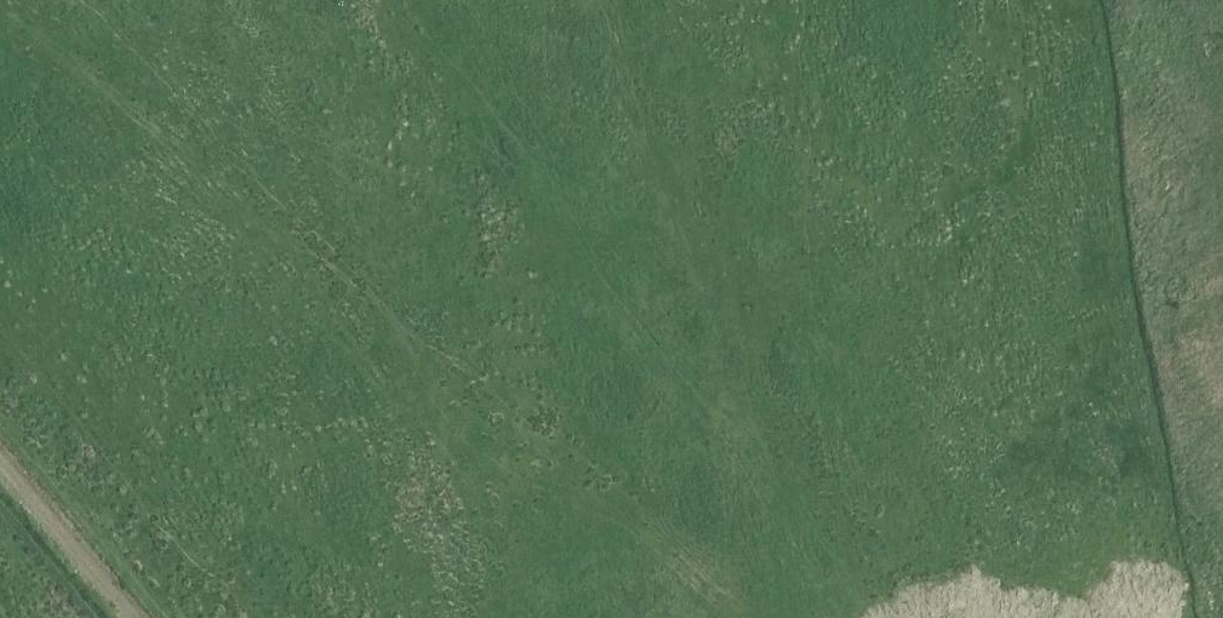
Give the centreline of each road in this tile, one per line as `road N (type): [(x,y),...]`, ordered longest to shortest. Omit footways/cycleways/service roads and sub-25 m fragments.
road 1 (track): [(129,617),(0,464)]

